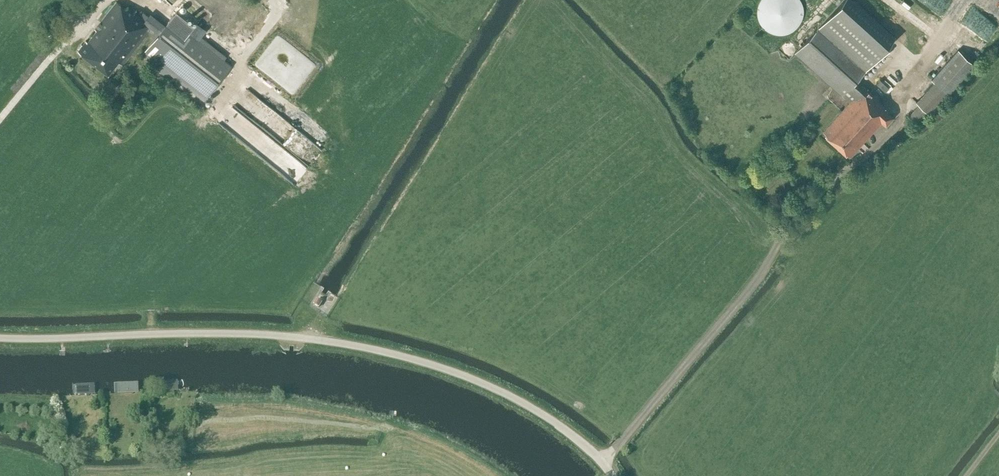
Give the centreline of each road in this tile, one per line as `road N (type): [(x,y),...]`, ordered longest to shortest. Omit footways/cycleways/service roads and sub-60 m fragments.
road 1 (unclassified): [(612,475),(586,446),(515,399),(405,357),(264,335),(0,338)]

